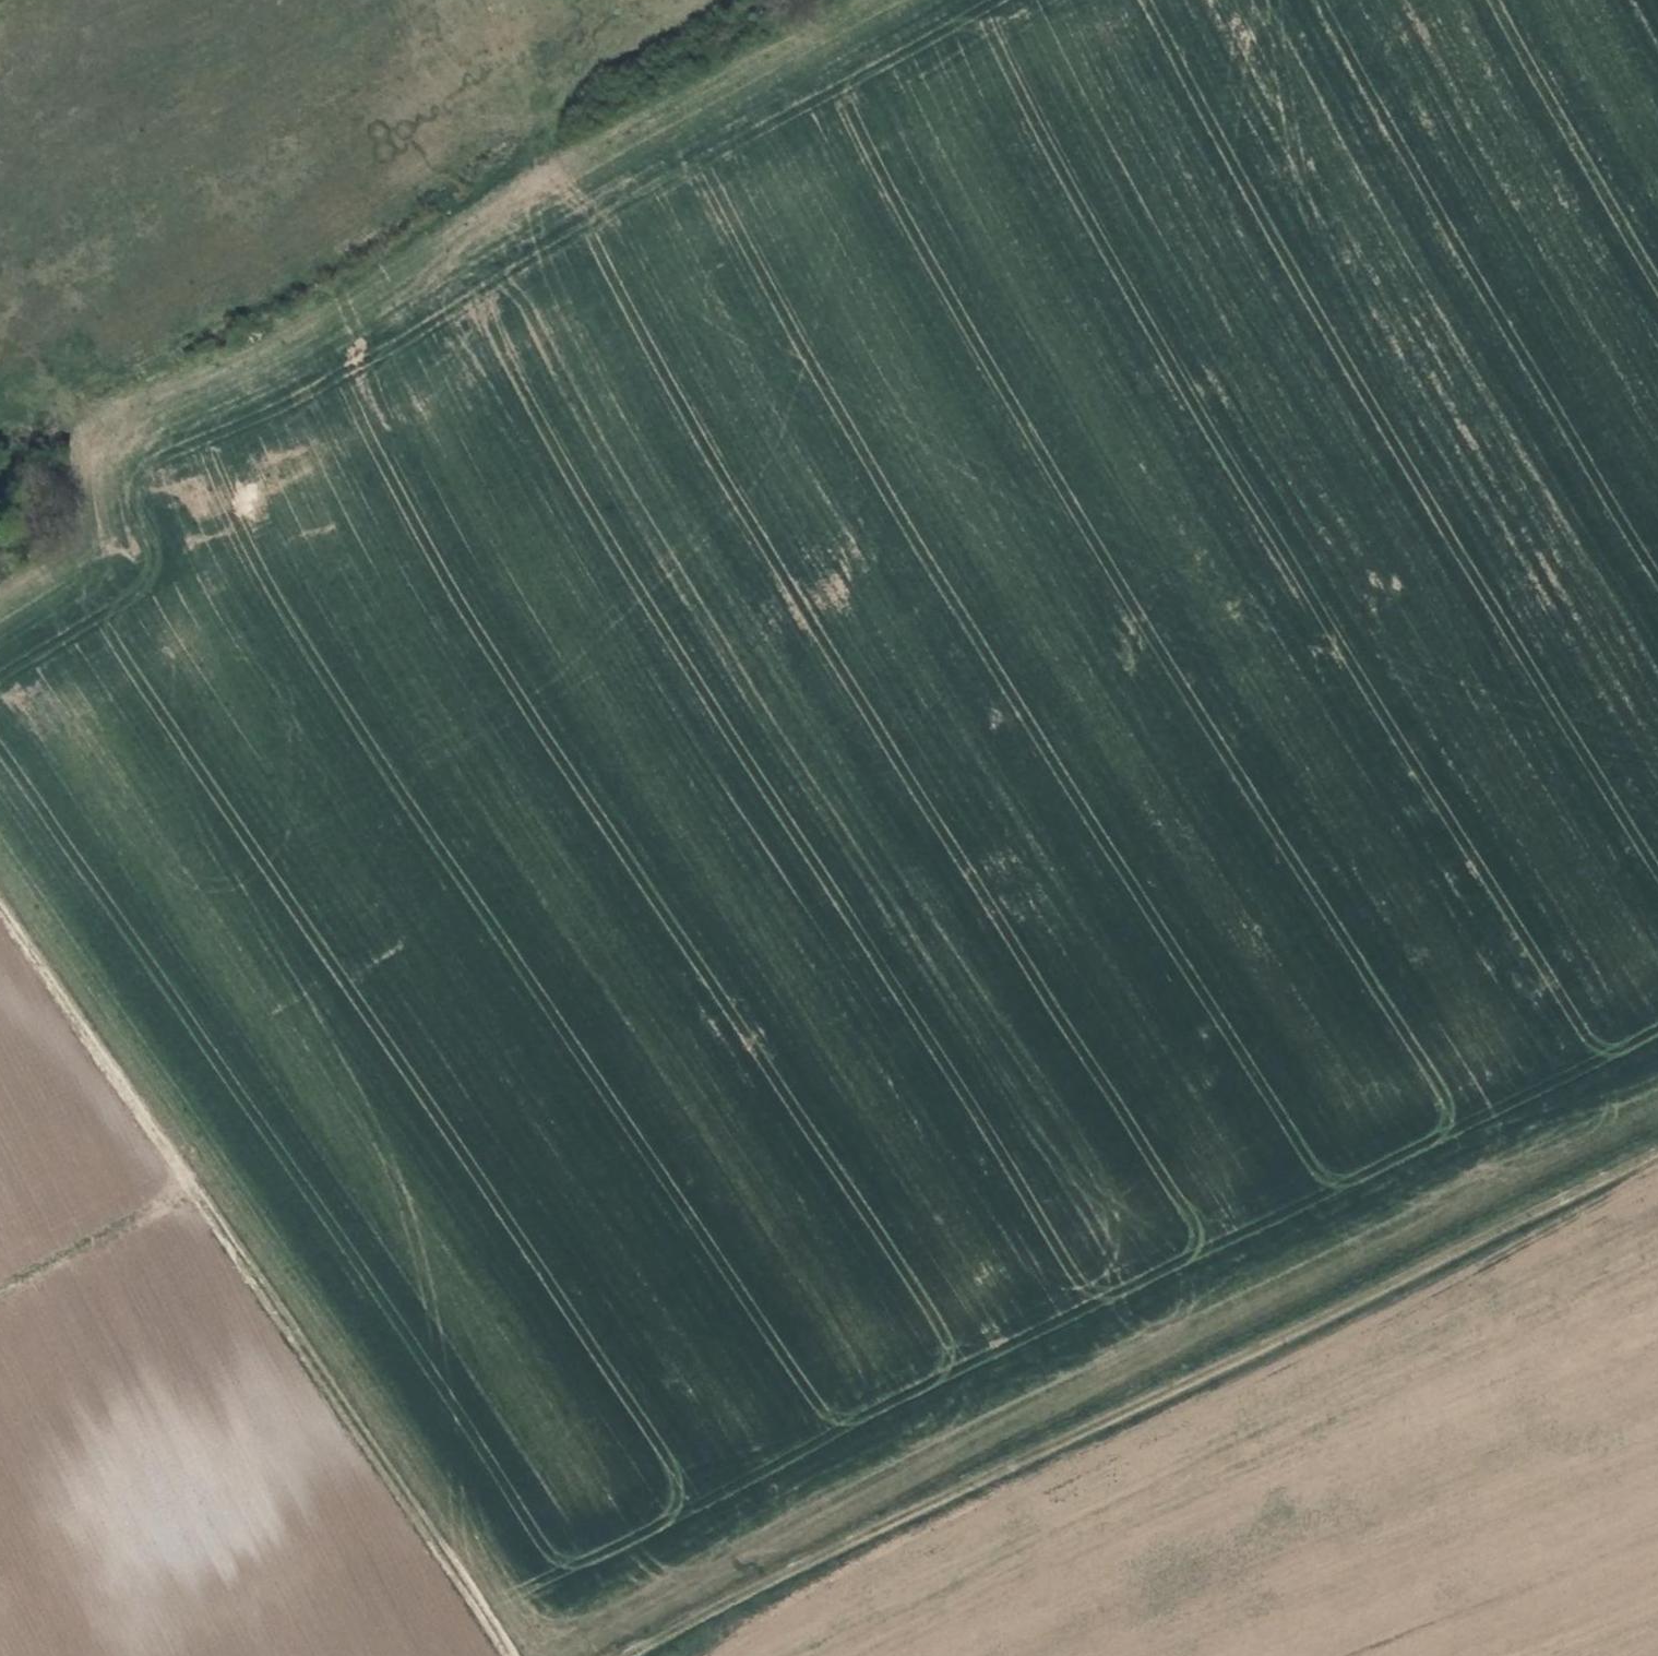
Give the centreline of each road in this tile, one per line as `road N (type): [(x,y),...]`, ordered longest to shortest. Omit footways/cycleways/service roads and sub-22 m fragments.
road 1 (track): [(658,1655),(1657,1172)]
road 2 (track): [(0,920),(501,1655)]
road 3 (track): [(182,1188),(0,1285)]

